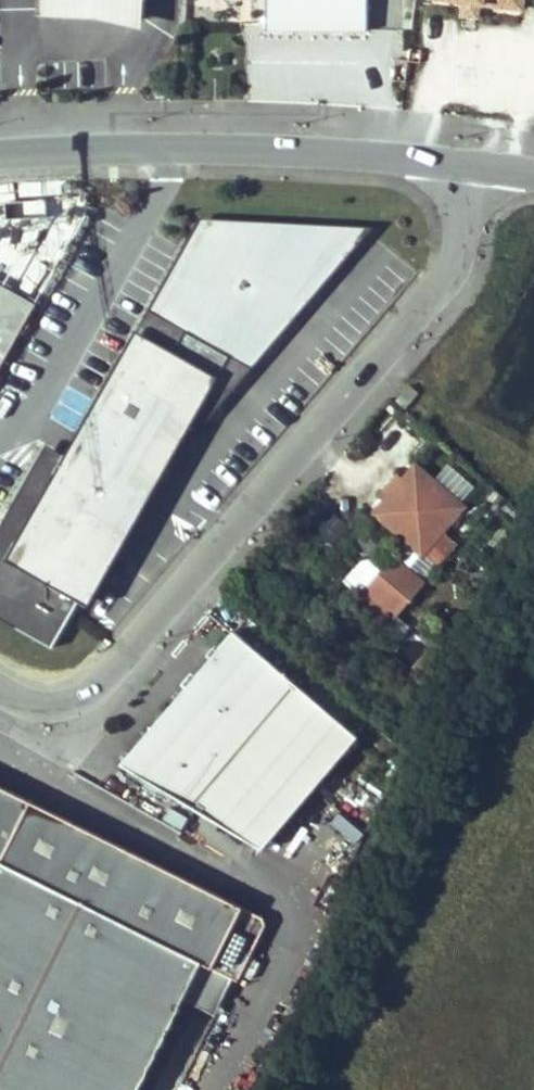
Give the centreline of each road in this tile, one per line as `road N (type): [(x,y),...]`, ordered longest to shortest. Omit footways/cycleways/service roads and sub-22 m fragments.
road 1 (unclassified): [(0,690),(41,704),(96,687),(465,254),(477,165)]
road 2 (unclassified): [(0,156),(200,147),(477,165)]

